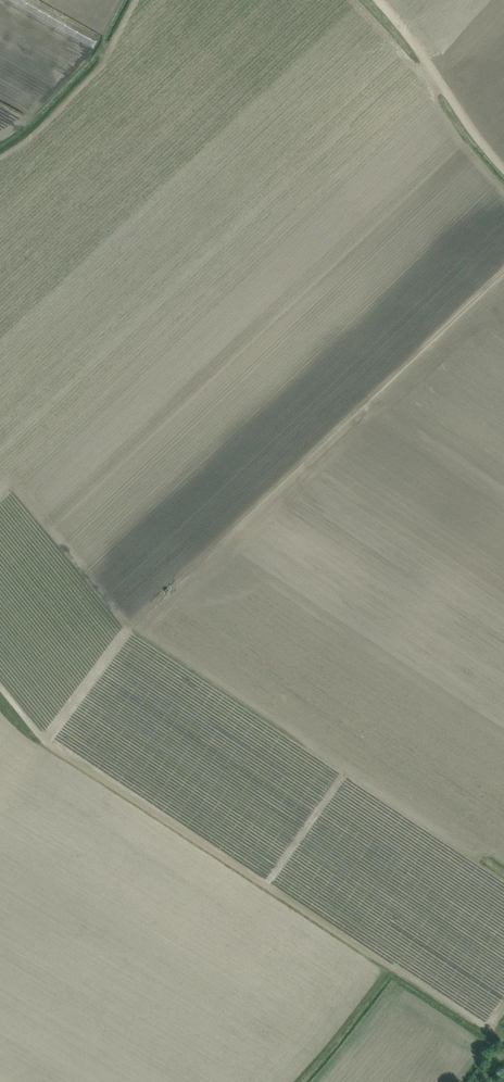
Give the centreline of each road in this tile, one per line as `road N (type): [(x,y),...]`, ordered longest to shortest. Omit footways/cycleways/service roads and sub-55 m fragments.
road 1 (track): [(503,171),(378,0)]

